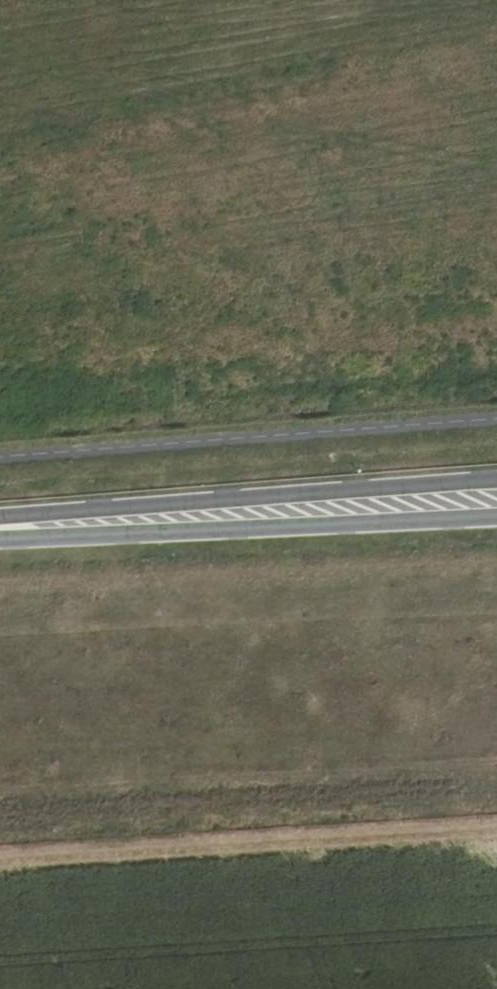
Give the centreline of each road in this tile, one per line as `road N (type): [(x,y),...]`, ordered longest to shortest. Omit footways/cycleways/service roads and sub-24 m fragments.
road 1 (secondary): [(496,482),(0,525)]
road 2 (track): [(496,824),(0,856)]
road 3 (secondary): [(0,539),(496,518)]

